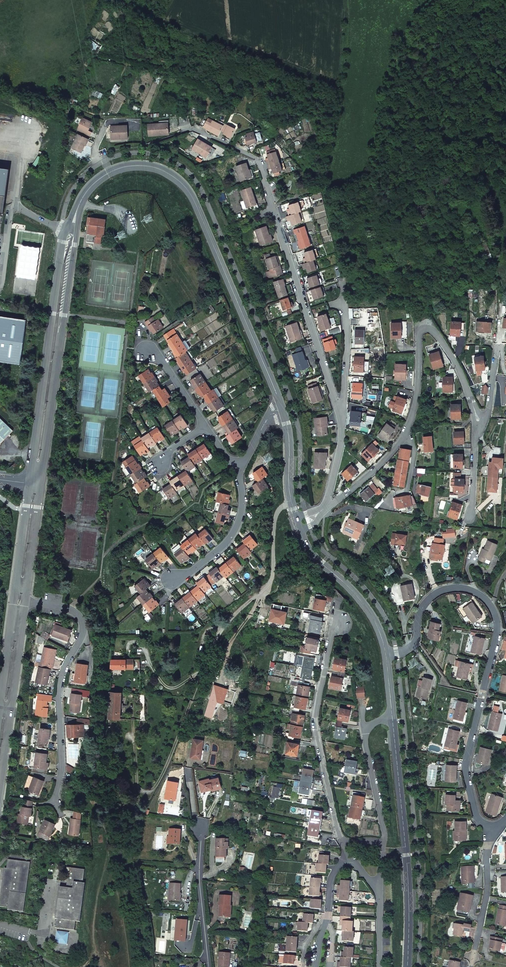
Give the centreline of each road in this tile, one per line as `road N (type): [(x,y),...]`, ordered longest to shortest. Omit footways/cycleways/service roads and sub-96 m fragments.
road 1 (residential): [(489,829),(478,818),(465,767),(496,635),(493,609),(472,590),(438,592),(417,616),(412,646),(386,655)]
road 2 (tertiary): [(282,407),(189,190),(152,166),(130,165),(82,196)]
road 3 (residential): [(187,129),(260,160),(341,417)]
road 4 (residential): [(292,501),(276,515),(271,583),(213,642),(199,674),(167,687),(135,643)]
road 5 (tertiary): [(64,229),(29,483)]
road 6 (tertiary): [(41,485),(77,233)]
road 7 (tertiary): [(407,966),(407,855),(393,715)]
road 8 (residential): [(55,803),(59,683),(85,631),(73,611),(26,597)]
road 9 (residential): [(341,417),(345,287),(323,189)]
road 10 (residential): [(334,621),(313,721),(345,845)]
road 11 (residential): [(405,435),(416,400),(419,329),(426,325),(461,376),(480,425)]
road 12 (residential): [(189,768),(208,966)]
road 13 (tertiary): [(386,655),(367,609),(310,551),(297,524)]
road 14 (residential): [(239,466),(243,504),(234,533),(192,572),(173,579)]
road 15 (residential): [(489,829),(469,966)]
road 16 (residential): [(0,273),(11,207),(64,229)]

